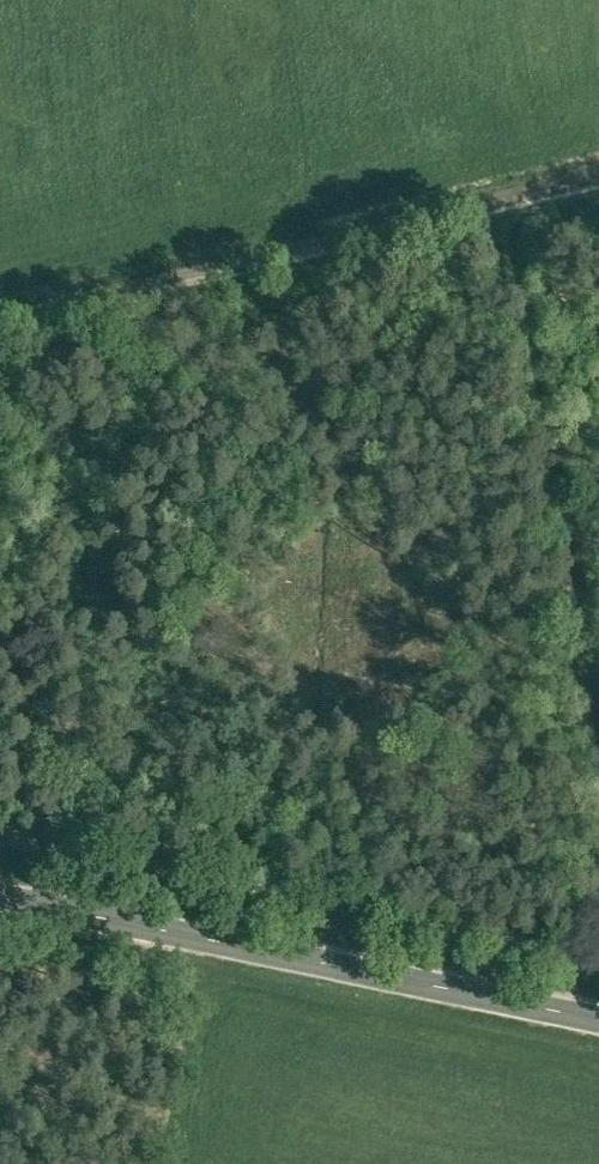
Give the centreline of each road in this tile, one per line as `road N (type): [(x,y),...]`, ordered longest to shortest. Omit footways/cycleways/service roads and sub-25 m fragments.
road 1 (secondary): [(598,1022),(0,898)]
road 2 (track): [(483,204),(0,319)]
road 3 (track): [(534,426),(598,800)]
road 4 (track): [(483,204),(534,426)]

